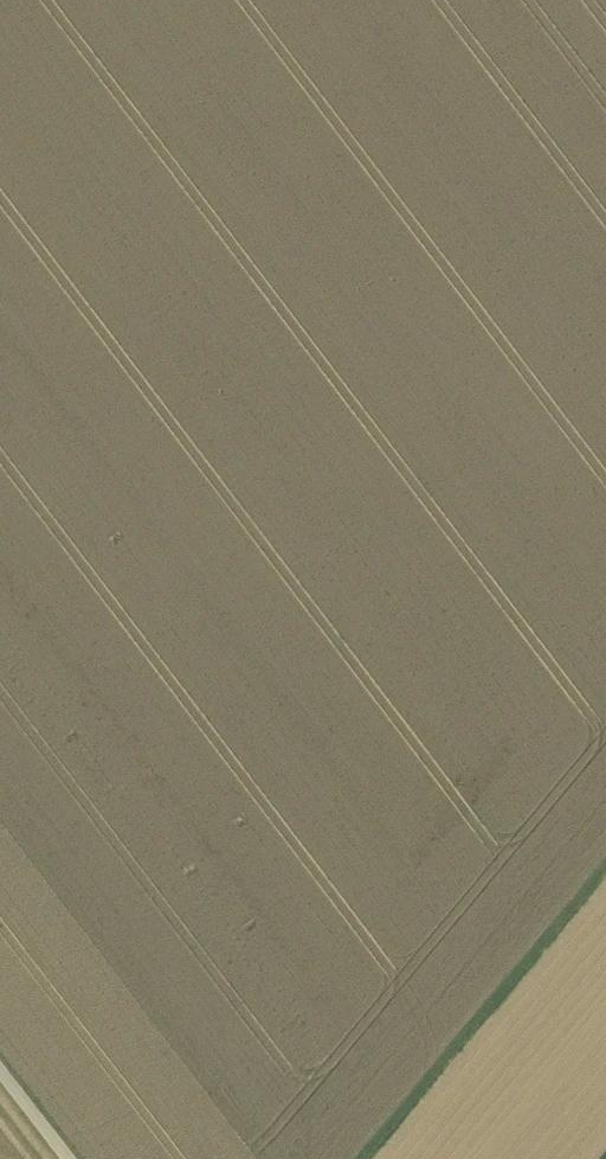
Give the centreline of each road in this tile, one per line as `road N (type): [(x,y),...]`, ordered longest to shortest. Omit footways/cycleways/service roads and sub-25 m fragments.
road 1 (track): [(364,1158),(605,869)]

